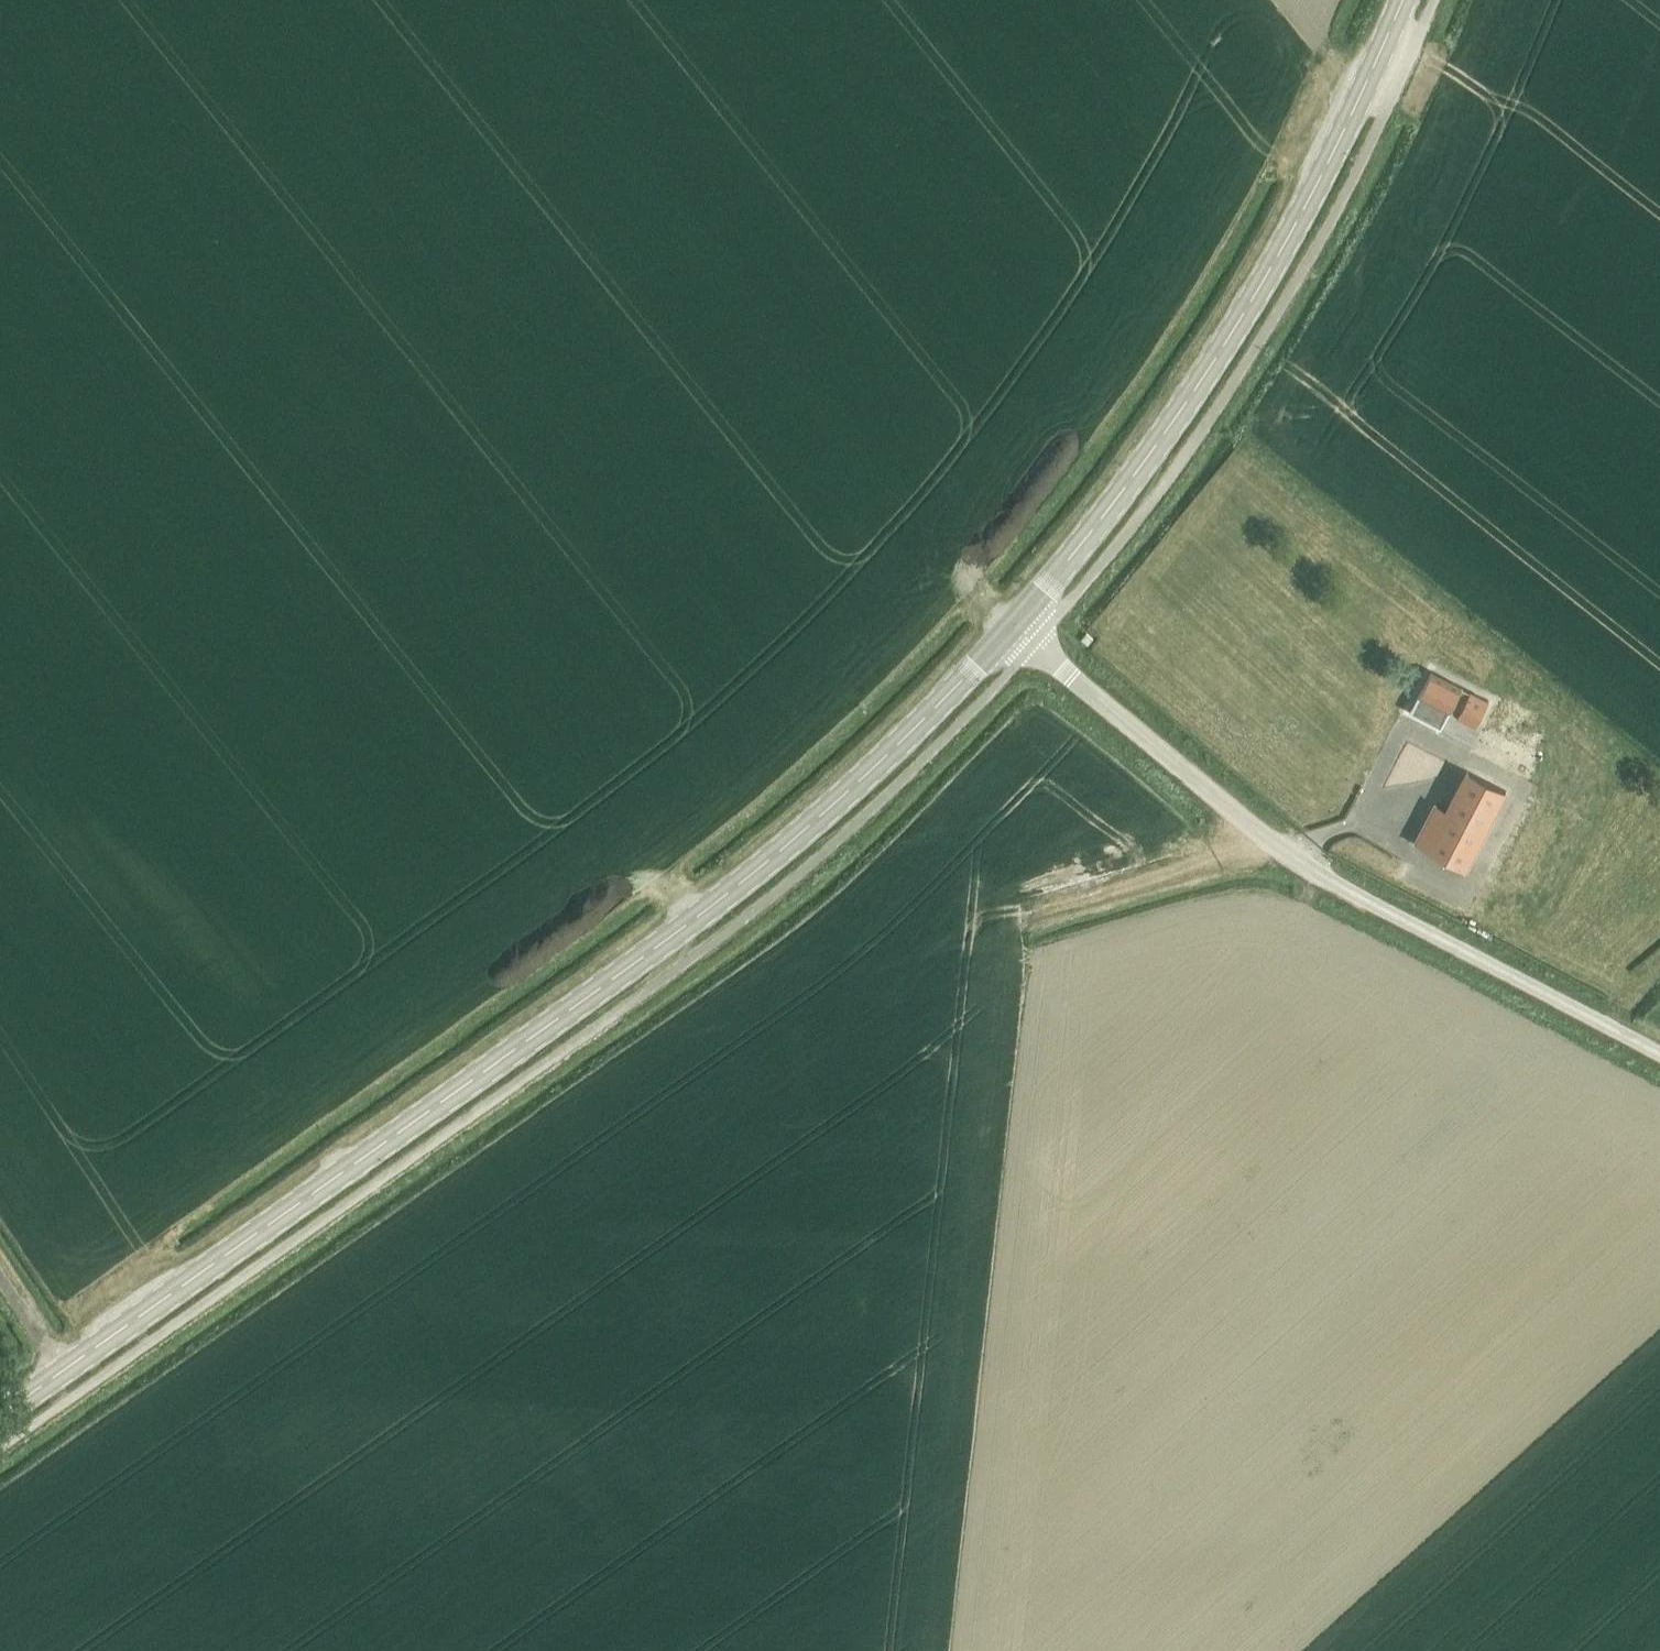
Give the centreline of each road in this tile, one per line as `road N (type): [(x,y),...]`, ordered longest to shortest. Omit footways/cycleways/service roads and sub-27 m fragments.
road 1 (secondary): [(1016,623),(772,861),(577,1012),(0,1419)]
road 2 (unclassified): [(1659,1055),(1335,885),(1262,835),(1016,623)]
road 3 (secondary): [(1405,0),(1258,299),(1150,462),(1016,623)]
road 4 (track): [(0,1272),(65,1373)]

